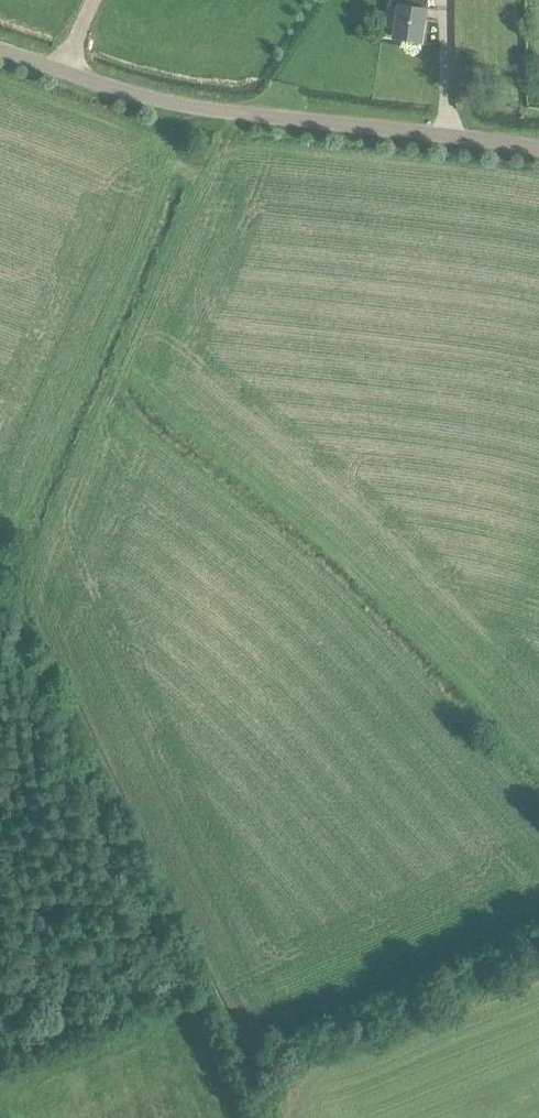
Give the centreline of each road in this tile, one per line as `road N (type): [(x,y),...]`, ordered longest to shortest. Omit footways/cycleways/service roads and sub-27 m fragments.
road 1 (unclassified): [(538,148),(185,106),(0,49)]

